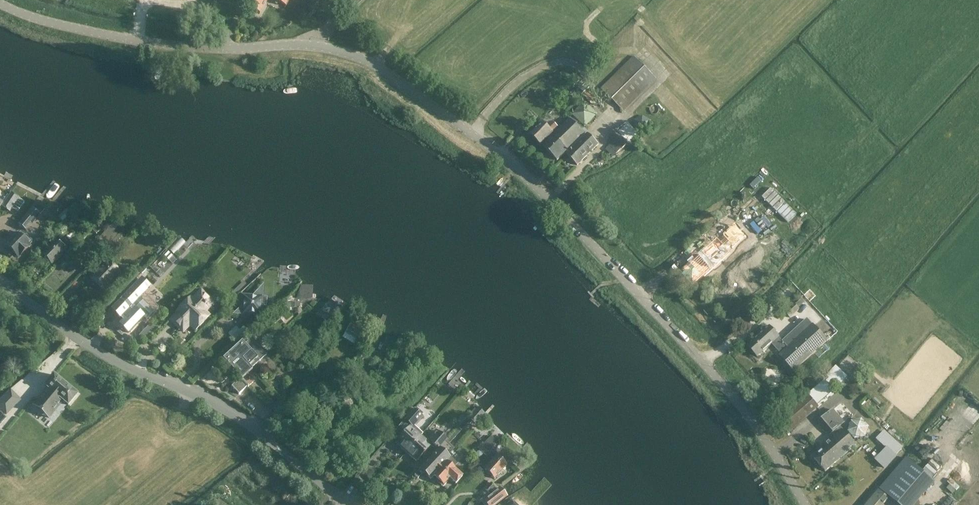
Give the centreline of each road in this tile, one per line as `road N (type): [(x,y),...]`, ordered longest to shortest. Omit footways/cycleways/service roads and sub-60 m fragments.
road 1 (unclassified): [(803,504),(756,426),(571,216),(406,85),(318,47),(139,41),(0,3)]
road 2 (residential): [(351,504),(252,427),(99,353),(0,280)]

